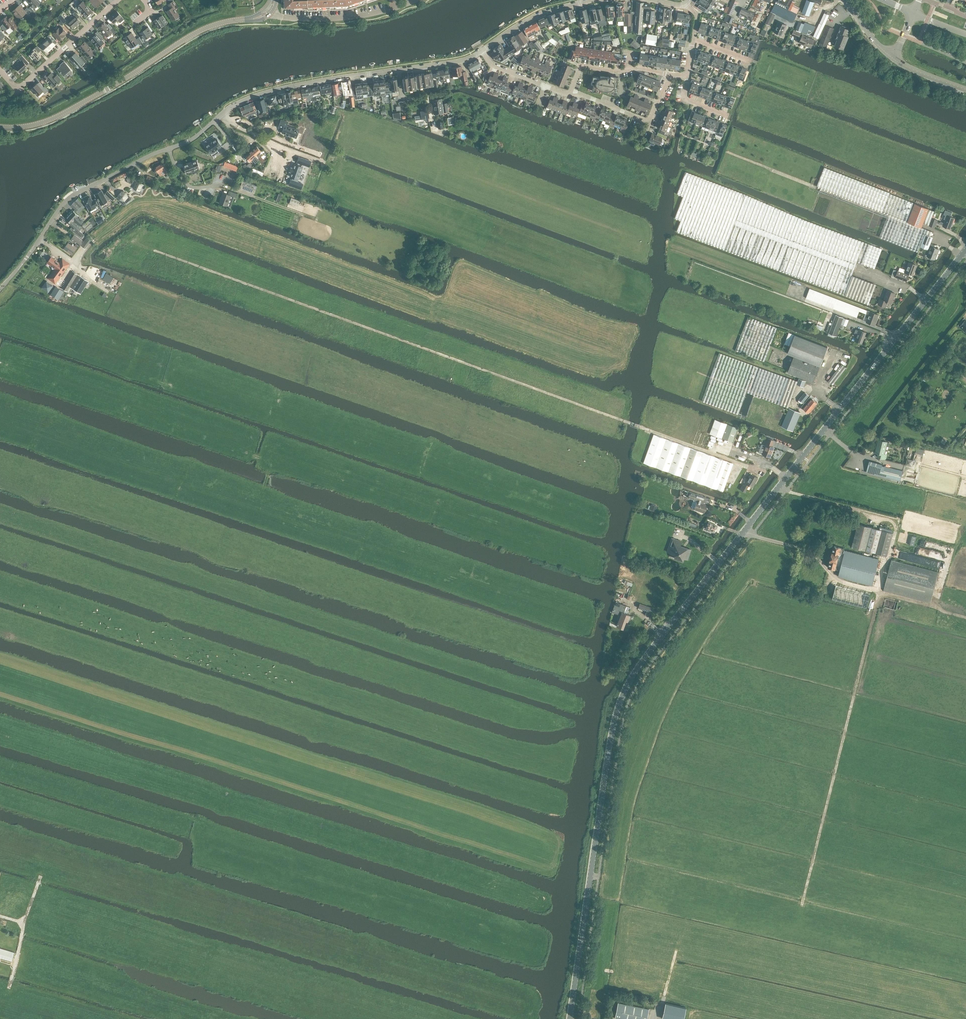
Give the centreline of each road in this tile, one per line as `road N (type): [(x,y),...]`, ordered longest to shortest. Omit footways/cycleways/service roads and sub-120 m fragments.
road 1 (tertiary): [(571,1018),(609,753),(631,677),(965,251)]
road 2 (unclassified): [(0,289),(66,200),(193,139),(238,101),(482,51)]
road 3 (track): [(899,521),(802,905)]
road 4 (tertiary): [(0,126),(49,120),(199,31),(265,14)]
road 5 (residential): [(18,90),(118,0)]
road 6 (track): [(965,618),(838,579)]
road 7 (unclassified): [(265,14),(335,19),(395,8)]
road 8 (unclassified): [(482,51),(536,16),(593,0)]
road 9 (residential): [(570,95),(581,66),(670,74)]

